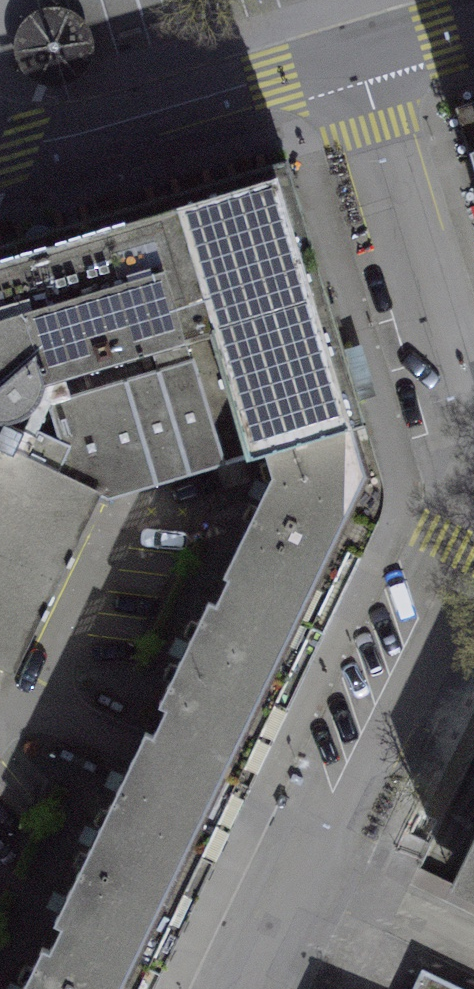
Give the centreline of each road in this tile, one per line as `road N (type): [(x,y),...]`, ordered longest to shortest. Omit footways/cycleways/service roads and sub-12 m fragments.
road 1 (residential): [(244,988),(473,526)]
road 2 (residential): [(0,148),(367,60)]
road 3 (residential): [(473,382),(417,234),(367,60)]

